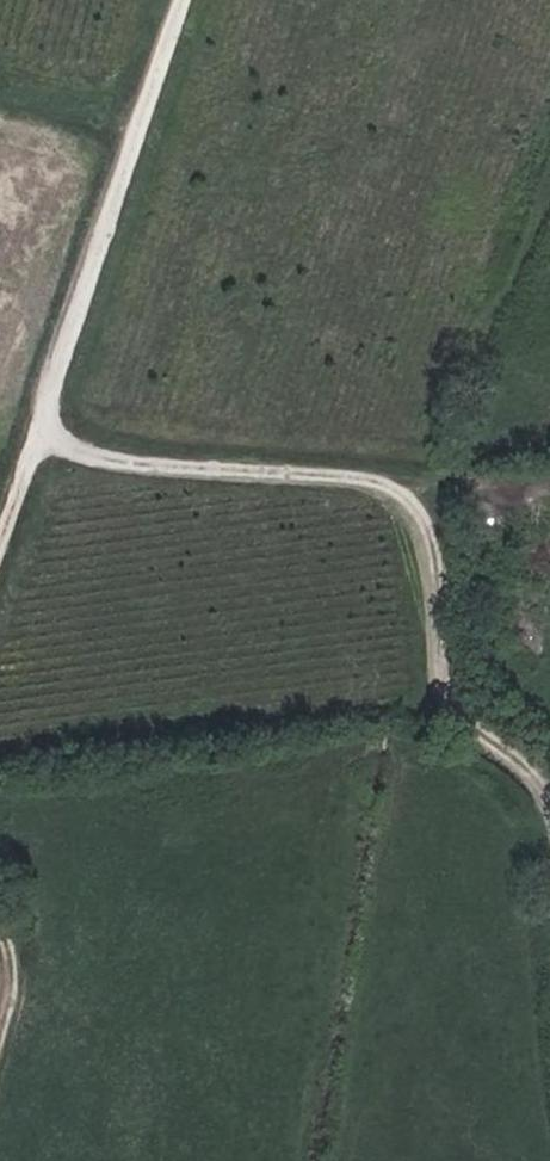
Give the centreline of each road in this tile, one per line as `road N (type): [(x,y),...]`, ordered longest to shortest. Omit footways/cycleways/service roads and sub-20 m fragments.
road 1 (track): [(549,797),(468,703),(454,541),(369,482),(114,461),(56,406)]
road 2 (track): [(0,545),(56,406),(173,0)]
road 3 (track): [(0,1016),(18,943),(0,896)]

